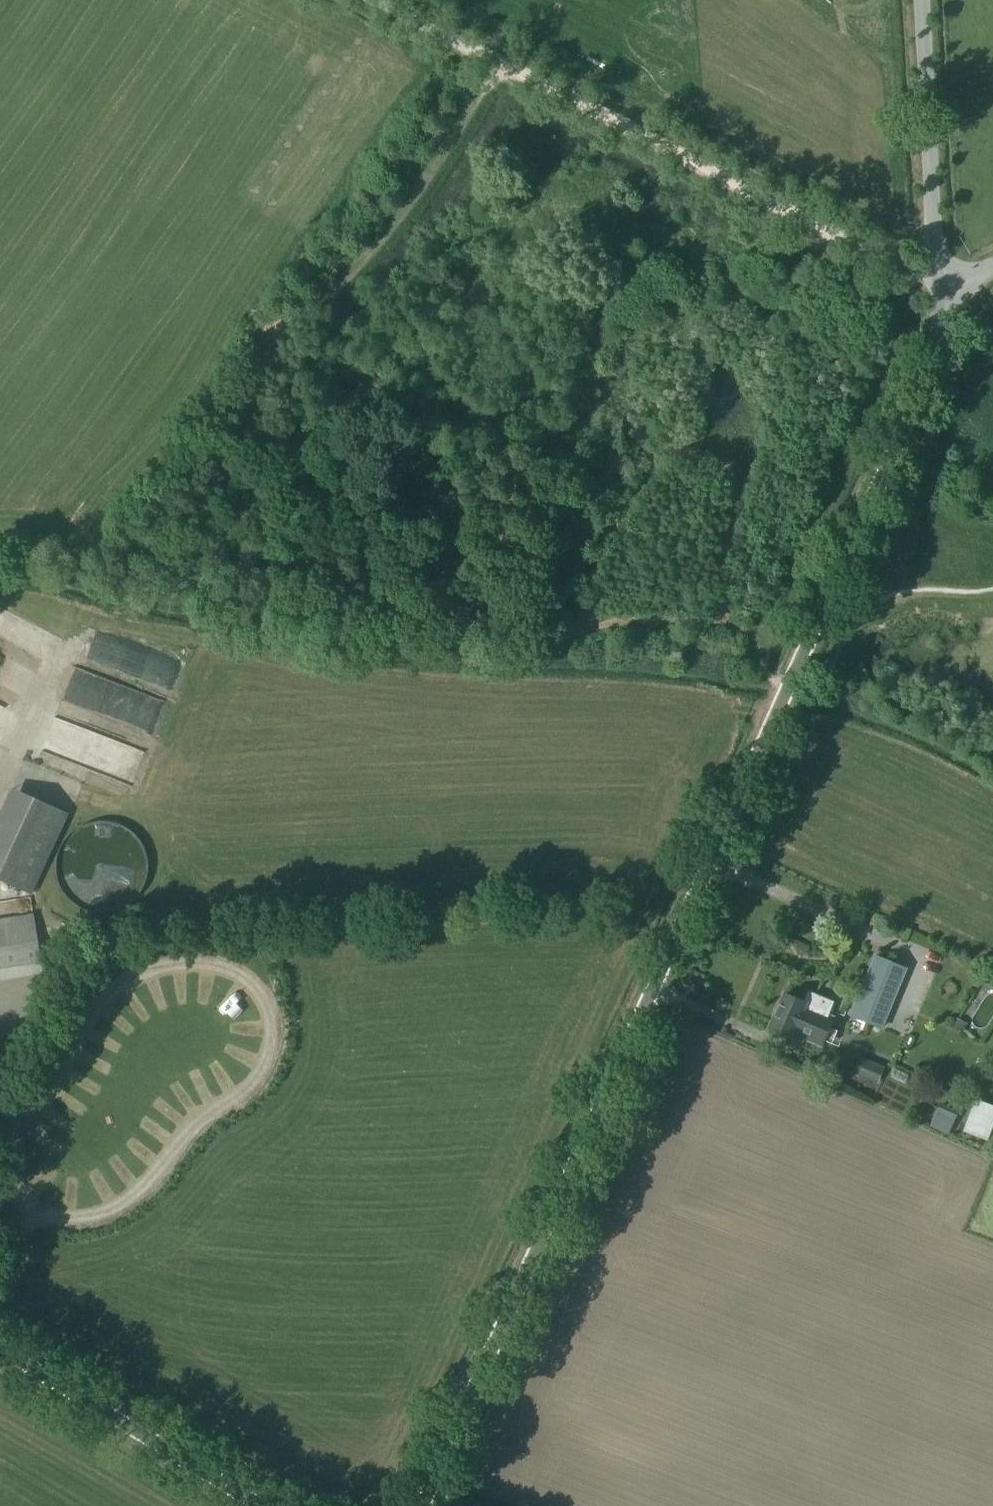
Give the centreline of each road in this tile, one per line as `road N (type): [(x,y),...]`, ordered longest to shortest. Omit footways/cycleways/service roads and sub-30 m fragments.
road 1 (unclassified): [(944,294),(944,332),(430,1505)]
road 2 (unclassified): [(277,1505),(0,1340)]
road 3 (unclassified): [(944,294),(919,0)]

